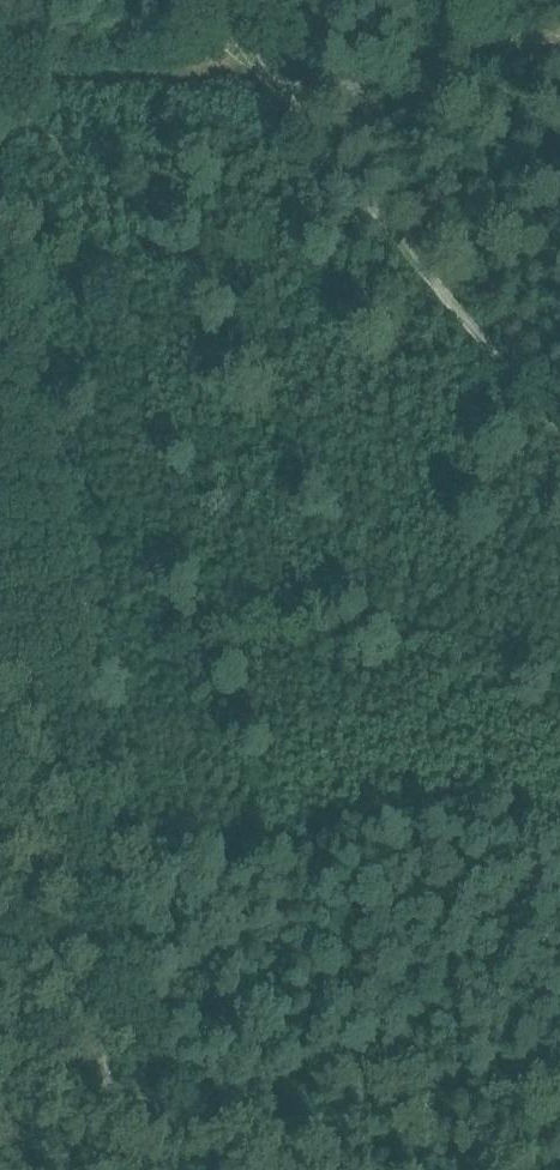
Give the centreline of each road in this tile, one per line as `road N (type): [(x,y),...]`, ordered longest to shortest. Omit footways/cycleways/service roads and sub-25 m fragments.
road 1 (track): [(0,500),(127,1169)]
road 2 (track): [(288,91),(559,422)]
road 3 (track): [(559,41),(364,88),(288,91)]

